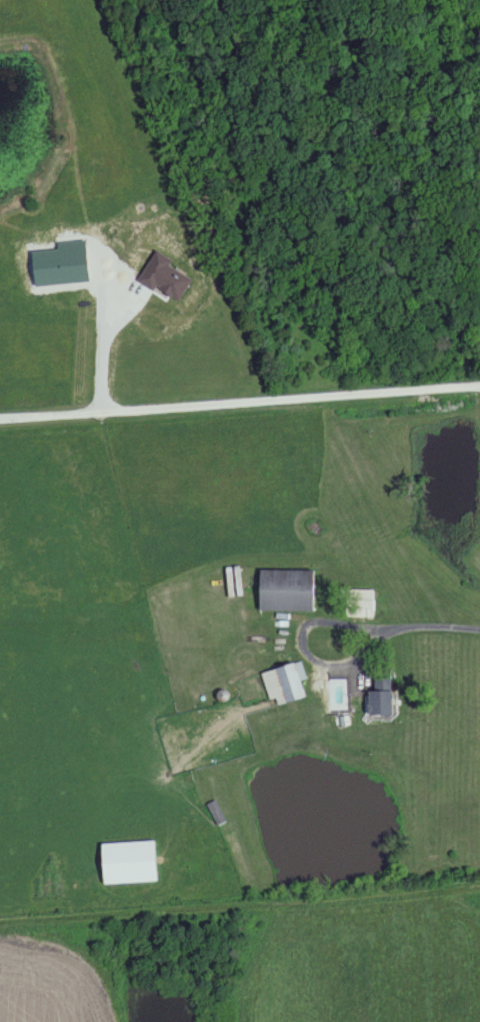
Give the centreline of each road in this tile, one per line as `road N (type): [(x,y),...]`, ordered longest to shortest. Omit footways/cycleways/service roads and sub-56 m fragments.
road 1 (residential): [(479,387),(0,424)]
road 2 (track): [(479,885),(87,914)]

